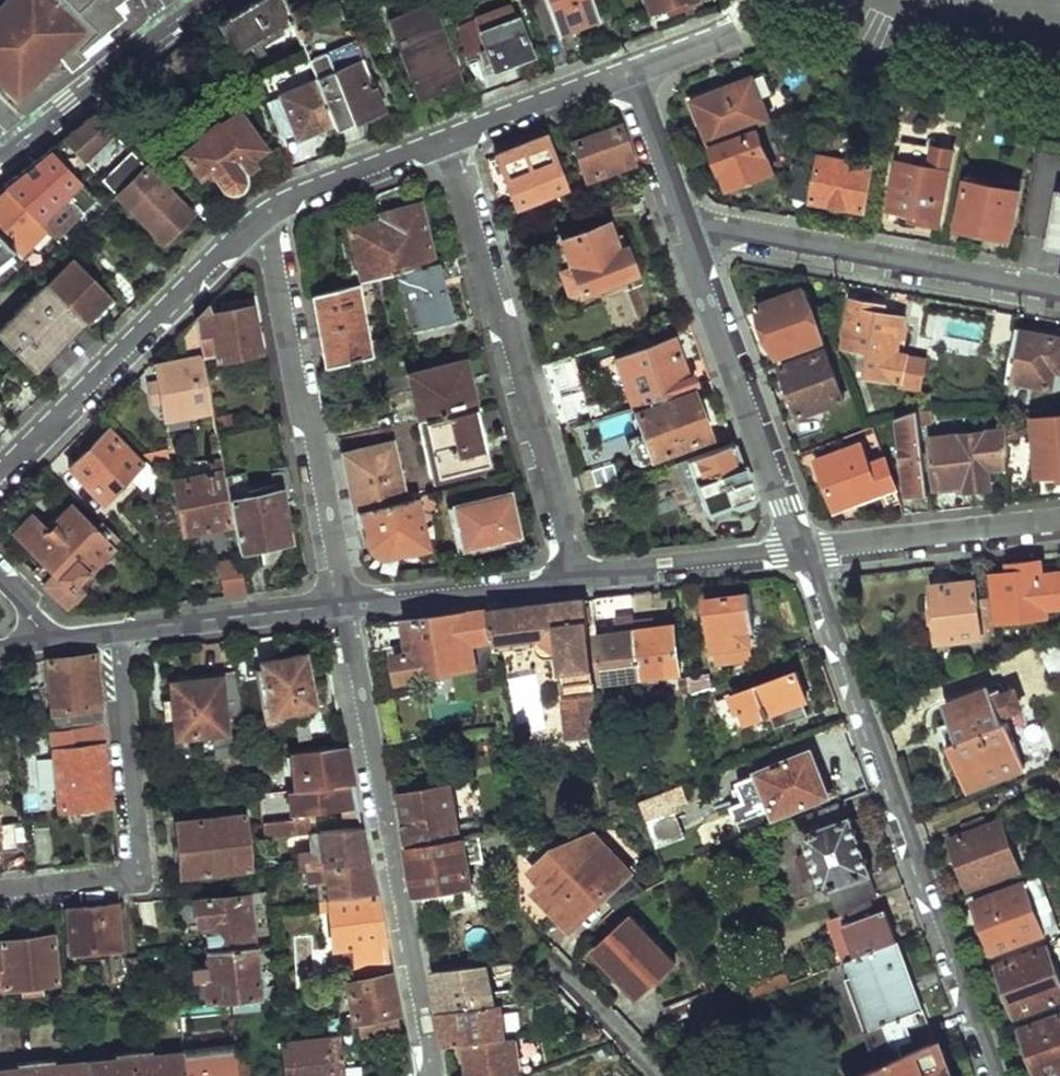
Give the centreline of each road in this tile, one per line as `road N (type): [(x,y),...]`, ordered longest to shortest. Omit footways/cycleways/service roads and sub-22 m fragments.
road 1 (residential): [(1000,1075),(802,549)]
road 2 (residential): [(345,603),(433,1075)]
road 3 (residential): [(447,141),(576,579)]
road 4 (residential): [(345,603),(263,218)]
road 5 (residential): [(117,635),(142,859),(128,877),(0,892)]
road 6 (residential): [(689,236),(724,228),(1059,290)]
road 7 (residential): [(0,474),(263,218)]
road 8 (residential): [(802,549),(689,236)]
road 9 (residential): [(802,549),(1059,521)]
road 10 (residential): [(576,579),(345,603)]
road 11 (residential): [(117,635),(345,603)]
road 12 (residential): [(802,549),(576,579)]
road 13 (residential): [(447,141),(635,71)]
road 14 (residential): [(263,218),(447,141)]
road 15 (residential): [(18,145),(176,26)]
road 16 (residential): [(689,236),(635,71)]
road 17 (residential): [(635,71),(787,3)]
road 18 (residential): [(549,959),(661,1075)]

